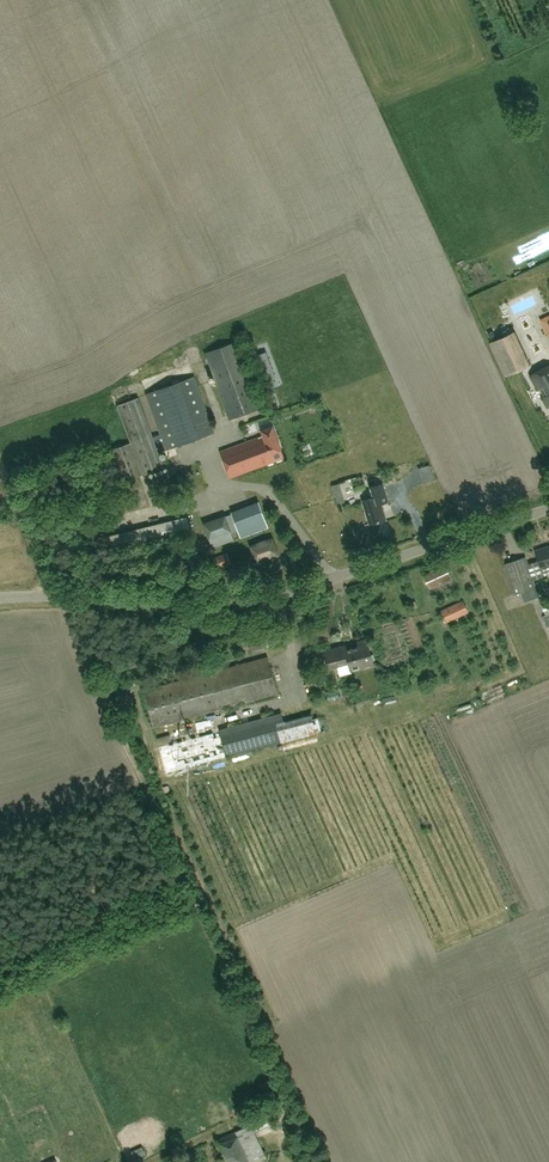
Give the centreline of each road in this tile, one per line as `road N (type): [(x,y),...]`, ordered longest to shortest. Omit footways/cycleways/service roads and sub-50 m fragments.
road 1 (unclassified): [(0,598),(241,602),(548,508)]
road 2 (track): [(61,597),(143,783)]

